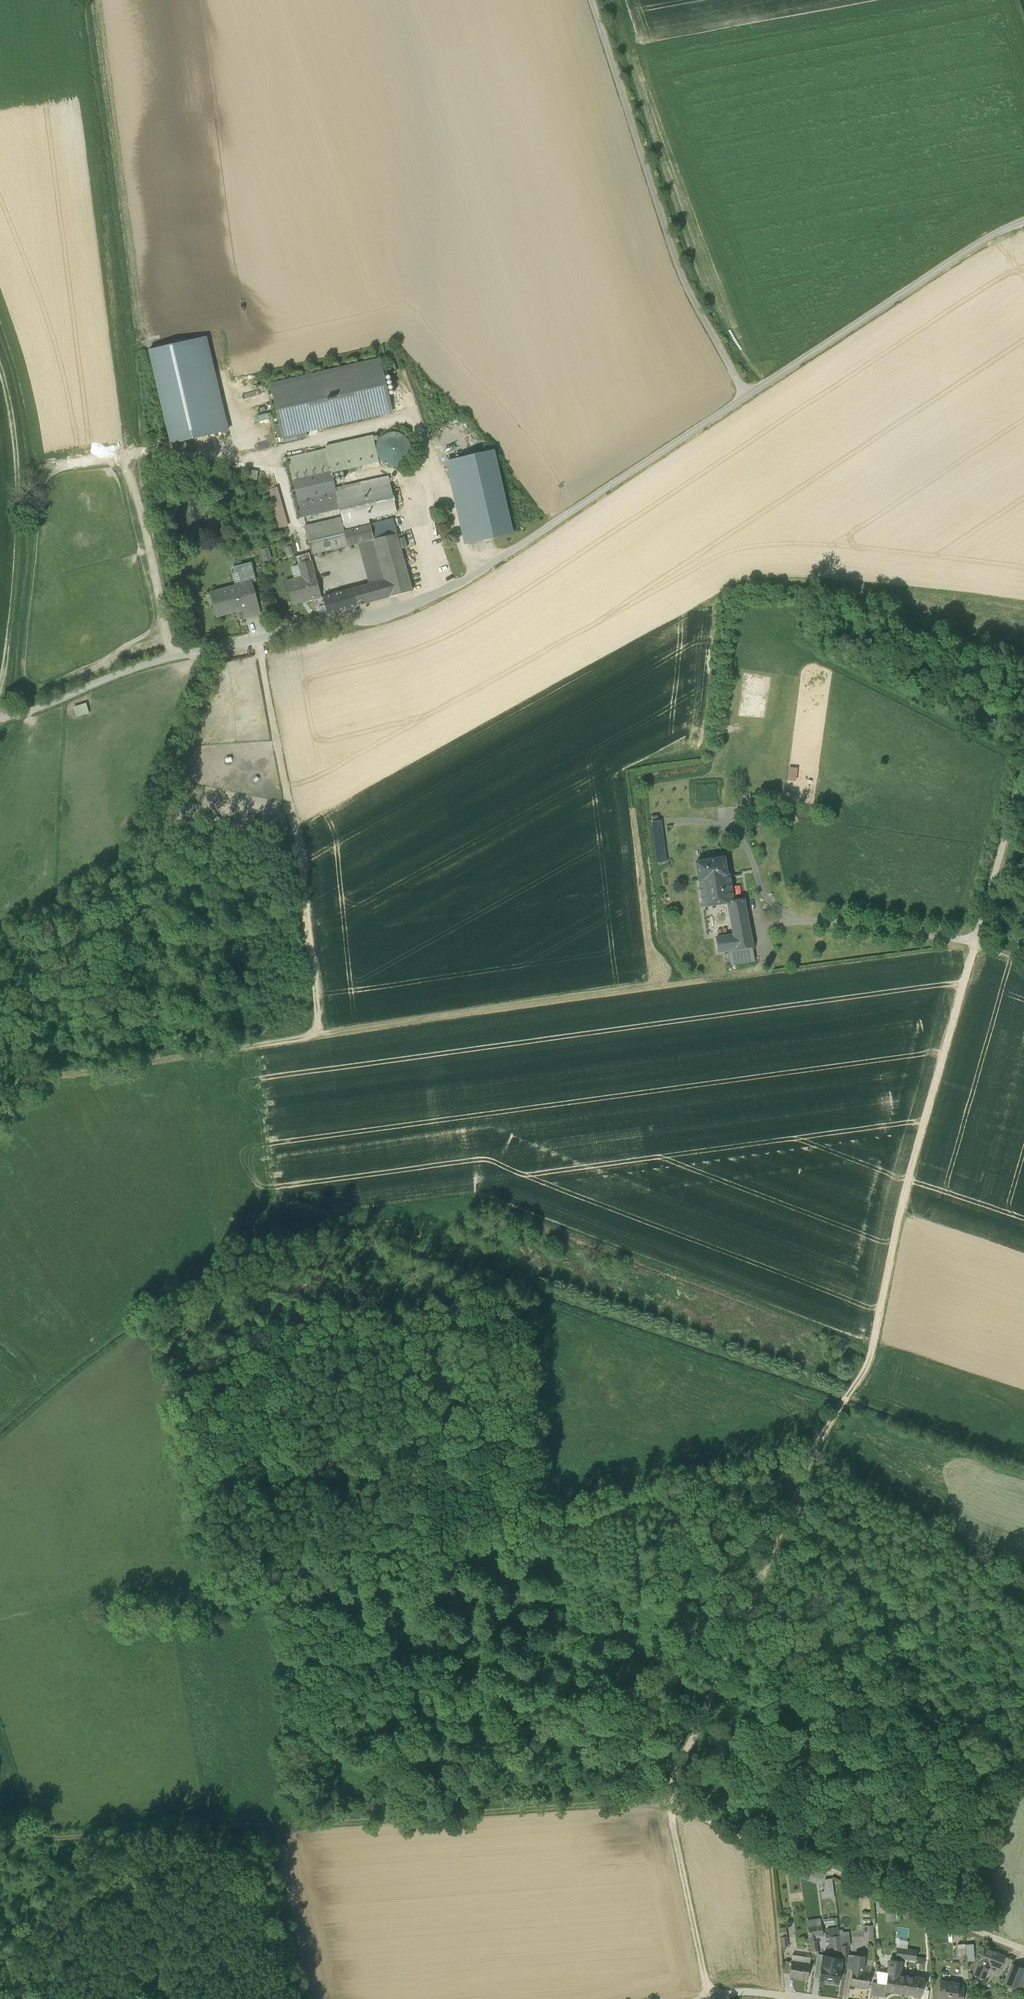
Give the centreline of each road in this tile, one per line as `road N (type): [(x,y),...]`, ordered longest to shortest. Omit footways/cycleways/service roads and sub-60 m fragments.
road 1 (track): [(664,1800),(848,1392),(870,1361),(899,1215),(975,941)]
road 2 (track): [(817,1461),(222,1614),(86,1597),(0,1608)]
road 3 (unclassified): [(748,395),(437,597),(131,669),(0,718)]
road 4 (track): [(257,639),(295,827),(319,1035),(0,1080)]
road 5 (track): [(664,1800),(0,1844)]
road 6 (unclassified): [(748,395),(683,278),(591,0)]
road 7 (track): [(1023,1951),(664,1800)]
road 8 (track): [(319,1035),(656,985)]
road 9 (unclassified): [(1023,222),(748,395)]
road 10 (track): [(709,1998),(664,1800)]
road 11 (unclassified): [(975,941),(1023,768)]

